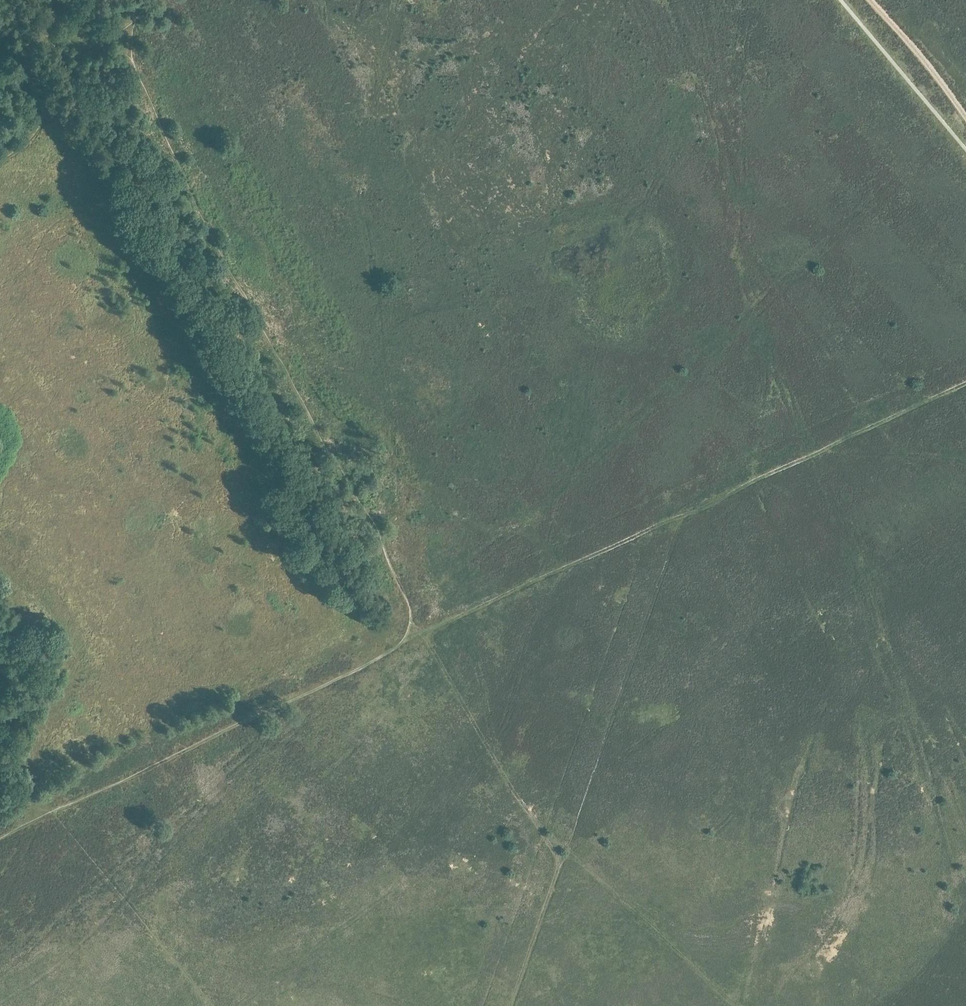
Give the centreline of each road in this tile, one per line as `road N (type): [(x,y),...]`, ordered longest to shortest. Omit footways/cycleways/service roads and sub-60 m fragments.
road 1 (track): [(965,117),(870,0)]

